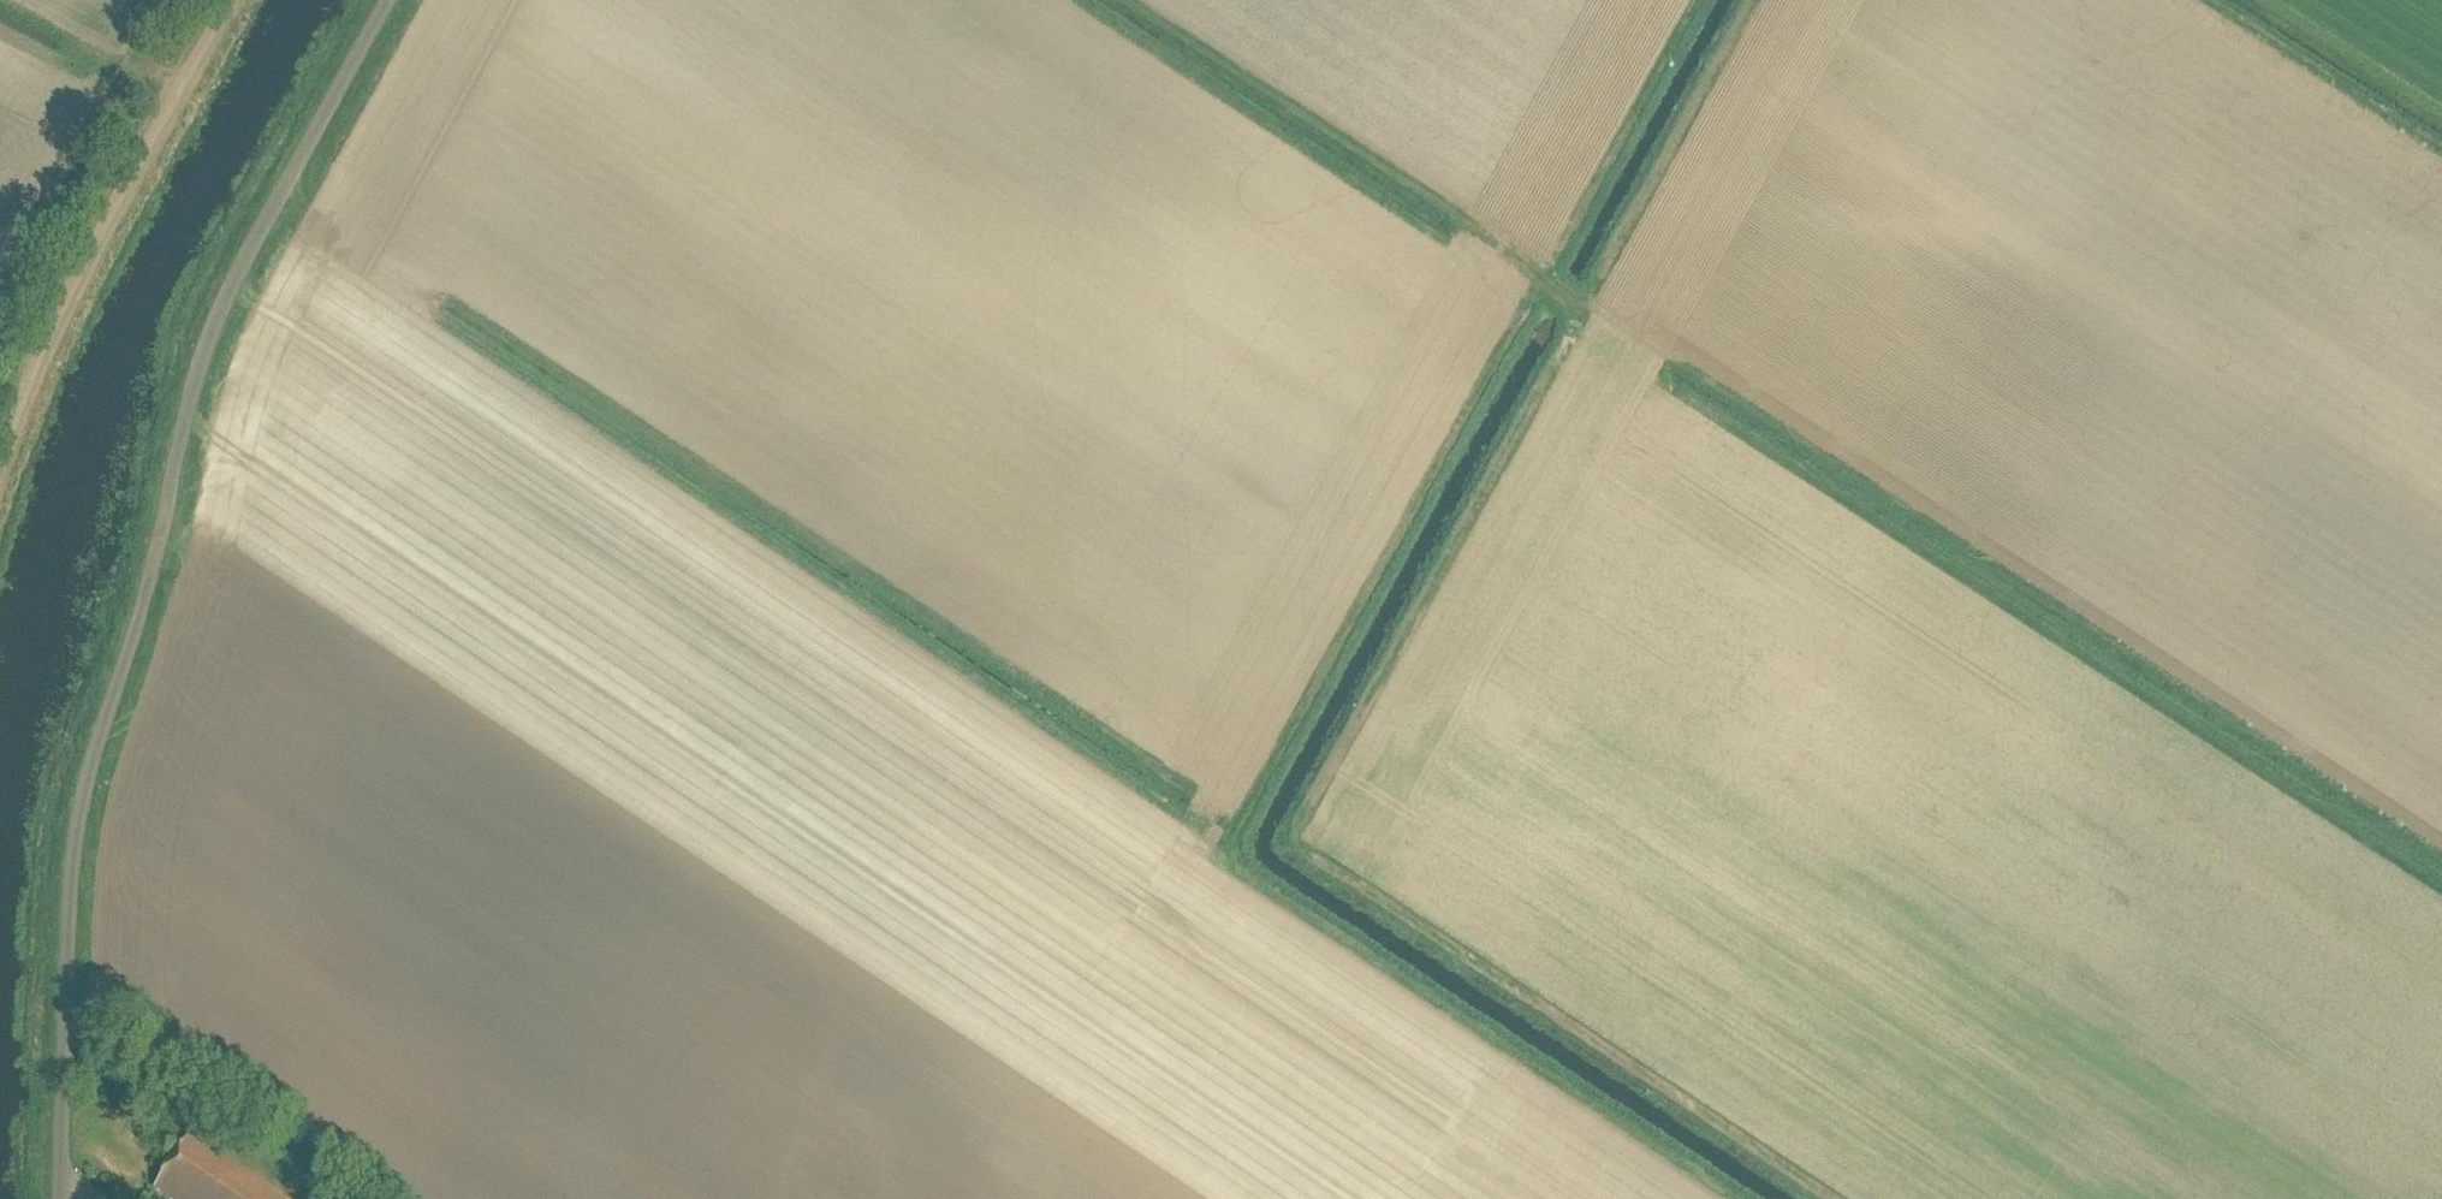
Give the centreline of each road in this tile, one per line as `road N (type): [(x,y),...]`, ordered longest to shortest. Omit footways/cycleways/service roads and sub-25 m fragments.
road 1 (unclassified): [(56,1198),(84,785),(96,737),(163,564),(189,413),(216,327),(396,0)]
road 2 (track): [(0,470),(46,350),(229,0)]

